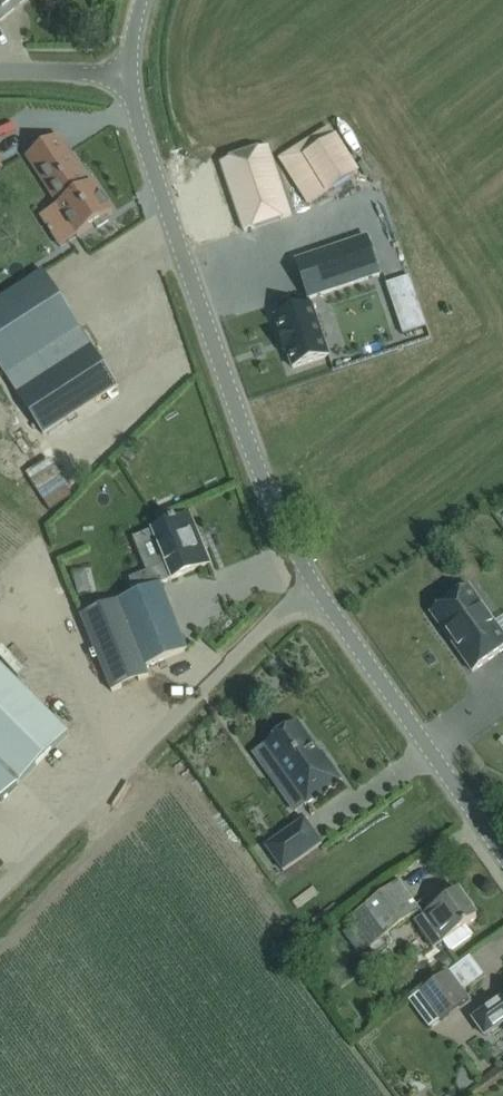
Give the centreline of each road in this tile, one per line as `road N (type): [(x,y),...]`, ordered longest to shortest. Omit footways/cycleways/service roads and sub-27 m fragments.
road 1 (unclassified): [(307,597),(223,383),(129,77)]
road 2 (residential): [(0,908),(307,597)]
road 3 (unclassified): [(502,864),(307,597)]
road 4 (unclassified): [(129,77),(0,73)]

